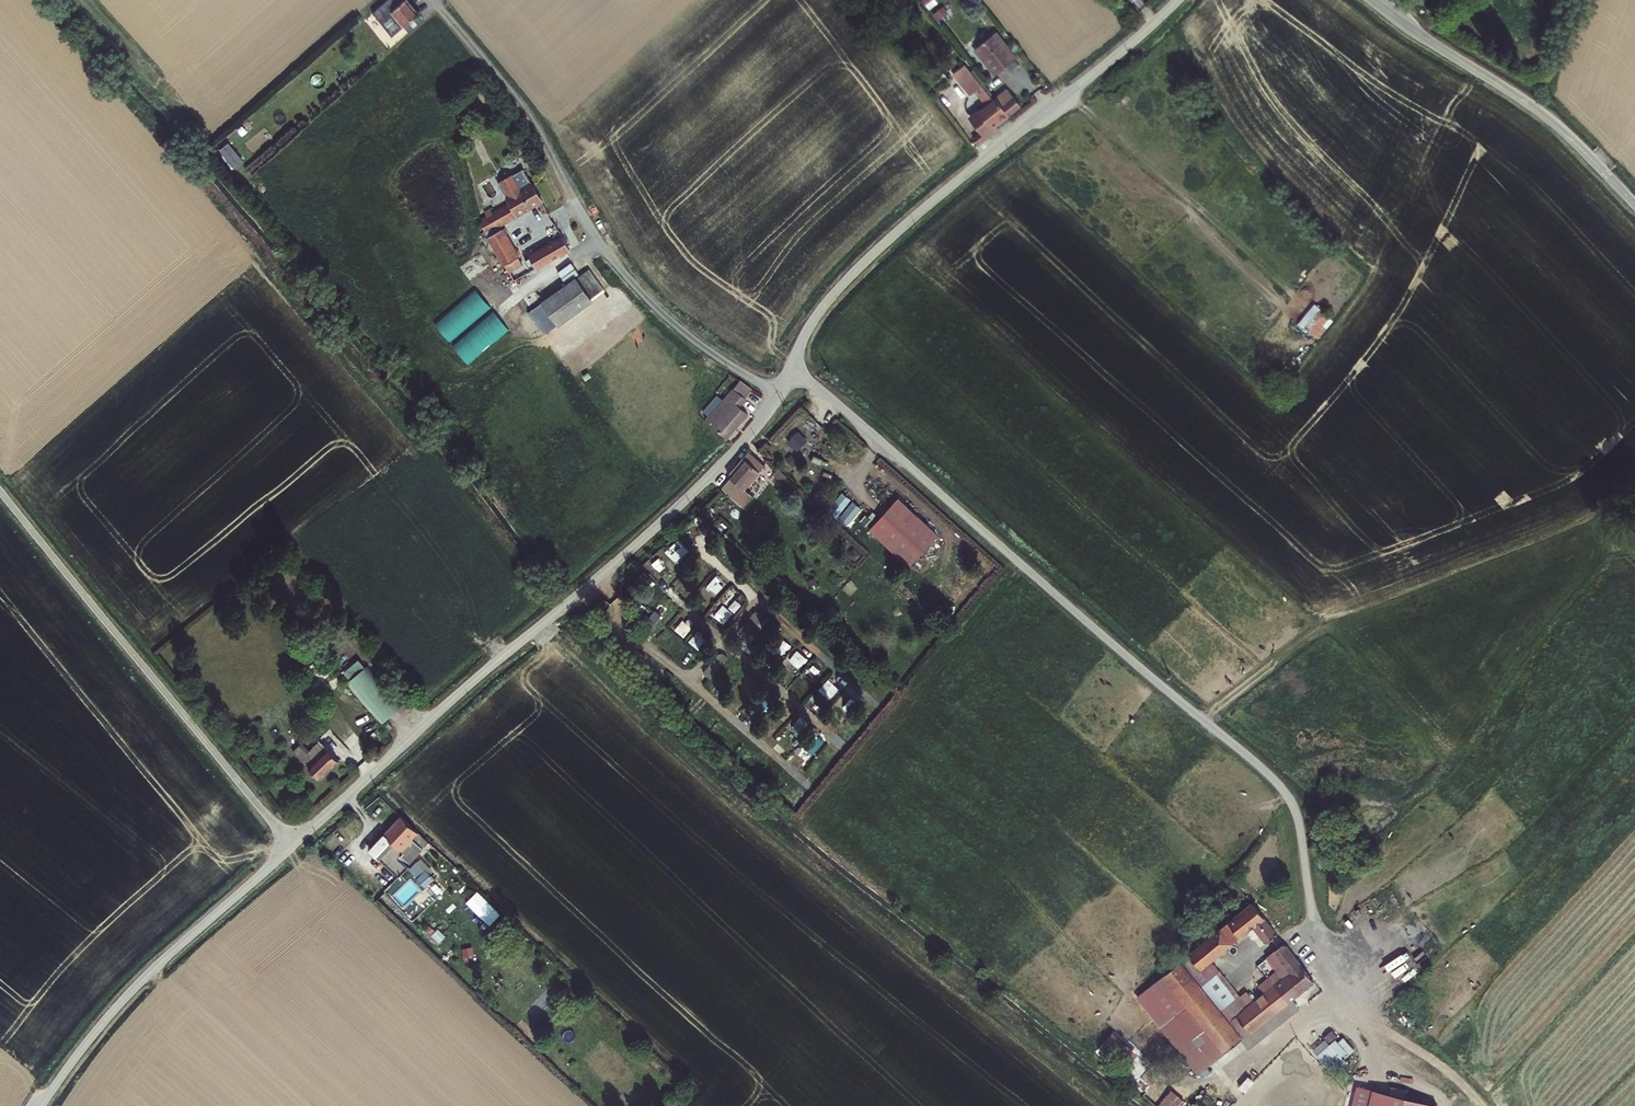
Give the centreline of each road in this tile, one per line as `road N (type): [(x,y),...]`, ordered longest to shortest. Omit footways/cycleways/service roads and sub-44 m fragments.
road 1 (unclassified): [(1176,0),(867,258),(816,314),(764,415),(721,464),(292,844)]
road 2 (track): [(443,10),(529,117),(632,283),(706,348),(779,391)]
road 3 (unclassified): [(292,844),(0,491)]
road 4 (unclassified): [(292,844),(137,983),(41,1105)]
road 5 (unclassified): [(1372,0),(1554,122),(1634,204)]
road 6 (track): [(1363,1012),(1483,1105)]

